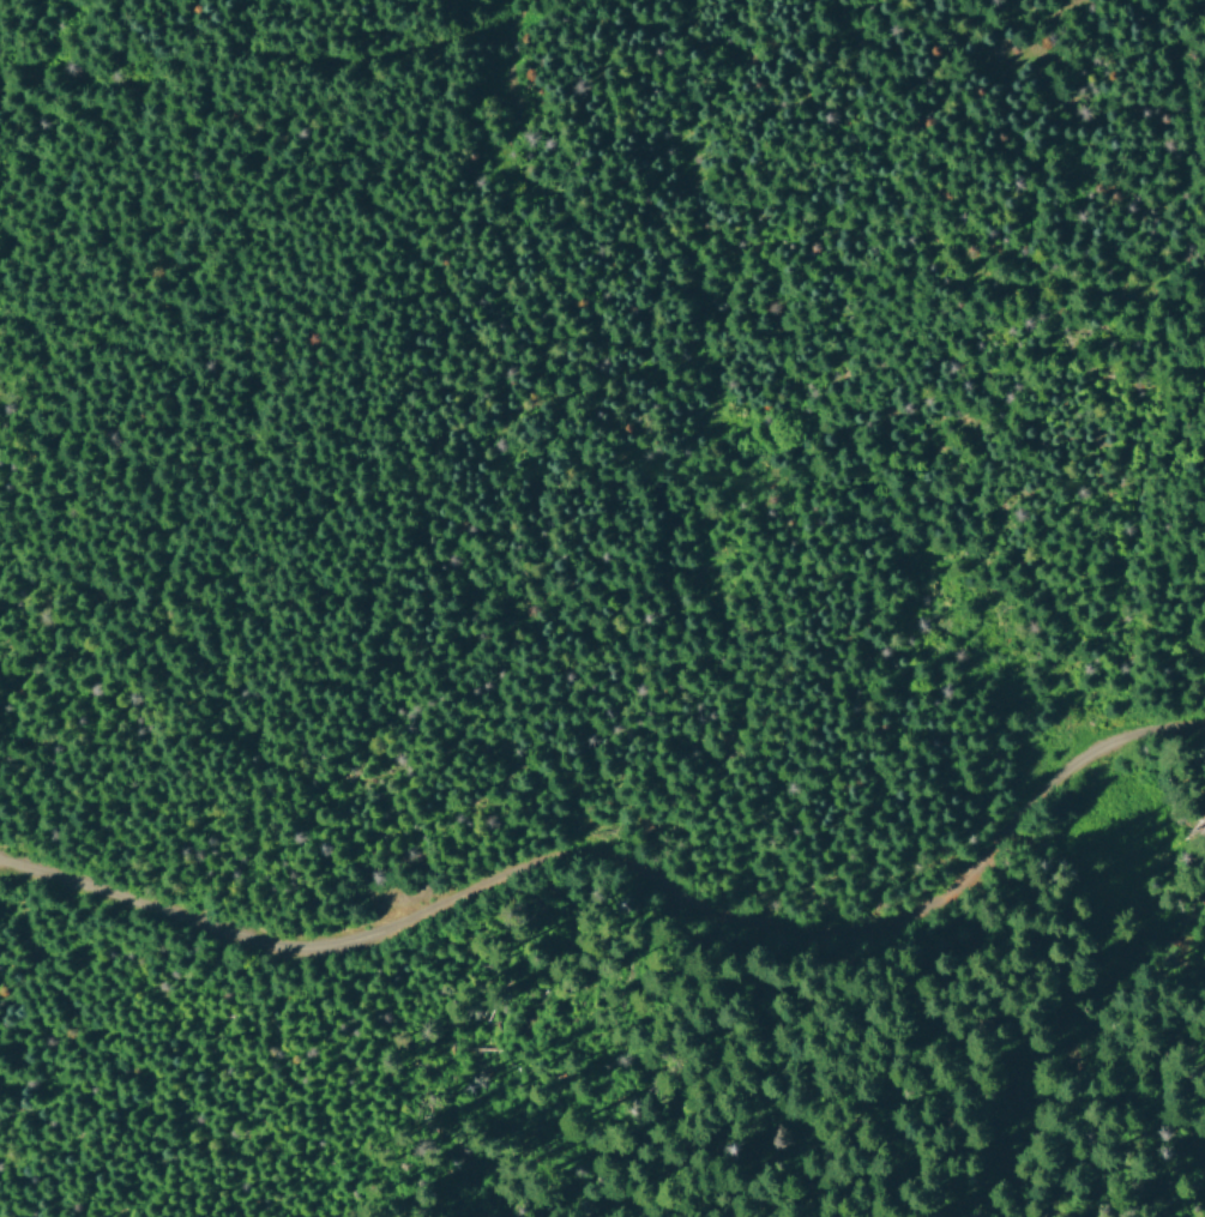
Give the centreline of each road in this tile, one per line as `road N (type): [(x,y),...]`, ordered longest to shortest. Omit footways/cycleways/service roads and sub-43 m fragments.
road 1 (track): [(0,862),(309,953),(391,935),(564,855),(627,867),(758,927),(820,935),(870,928),(948,887),(1040,783),(1090,748),(1116,737),(1204,729)]

